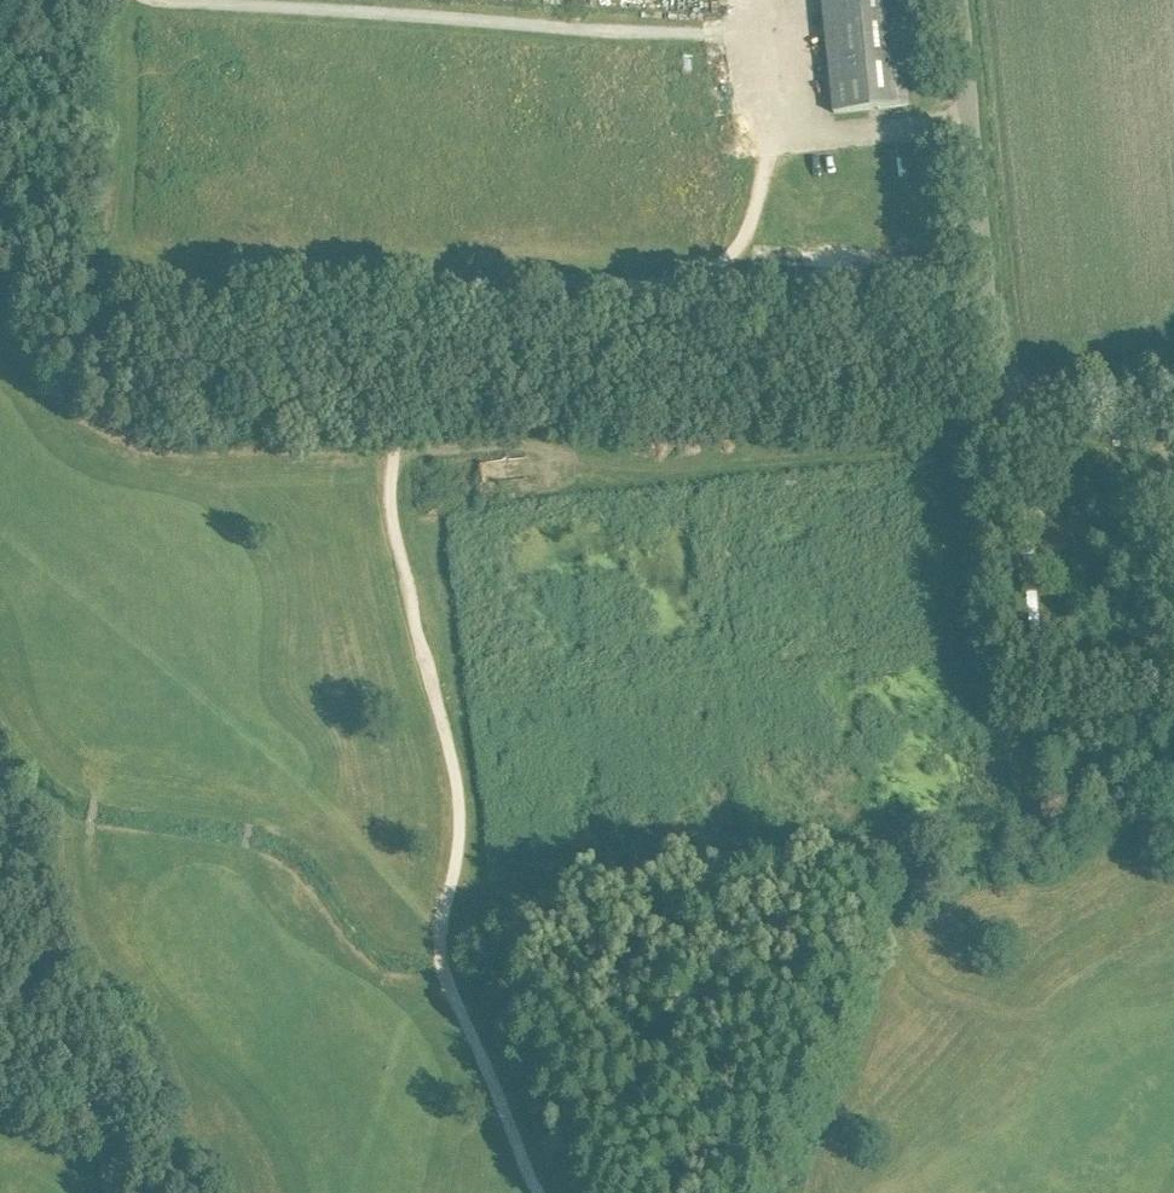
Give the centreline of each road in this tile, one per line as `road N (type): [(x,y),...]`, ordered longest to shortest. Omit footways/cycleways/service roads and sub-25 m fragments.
road 1 (unclassified): [(1173,389),(1057,400),(1017,390),(1002,372),(957,0)]

